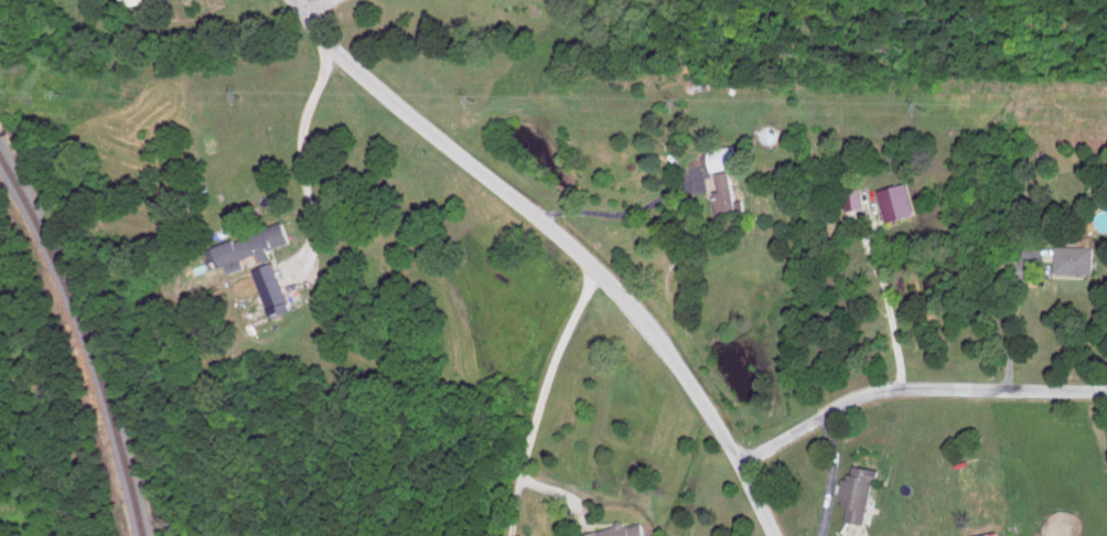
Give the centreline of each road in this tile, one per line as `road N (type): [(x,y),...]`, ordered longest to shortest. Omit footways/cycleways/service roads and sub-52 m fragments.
road 1 (residential): [(775,535),(711,414),(628,302),(561,235),(359,76),(293,0)]
road 2 (residential): [(1006,390),(881,393),(739,465)]
road 3 (residential): [(507,535),(540,395),(601,275)]
road 4 (residential): [(338,55),(304,132),(313,256),(308,274),(266,291)]

